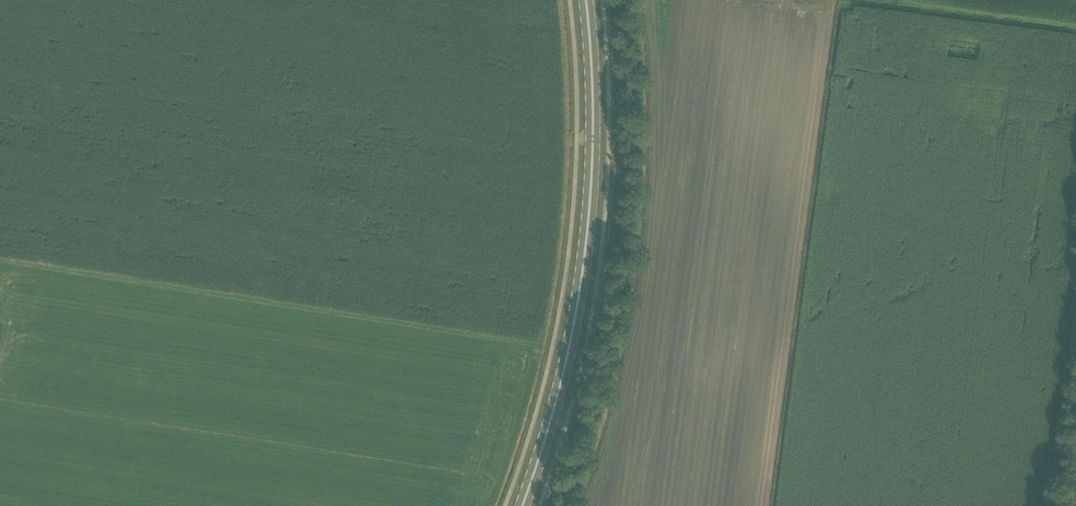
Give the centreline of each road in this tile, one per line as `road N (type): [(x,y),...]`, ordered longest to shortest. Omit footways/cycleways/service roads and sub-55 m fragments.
road 1 (primary): [(520,505),(564,370),(586,244),(593,109),(584,0)]

